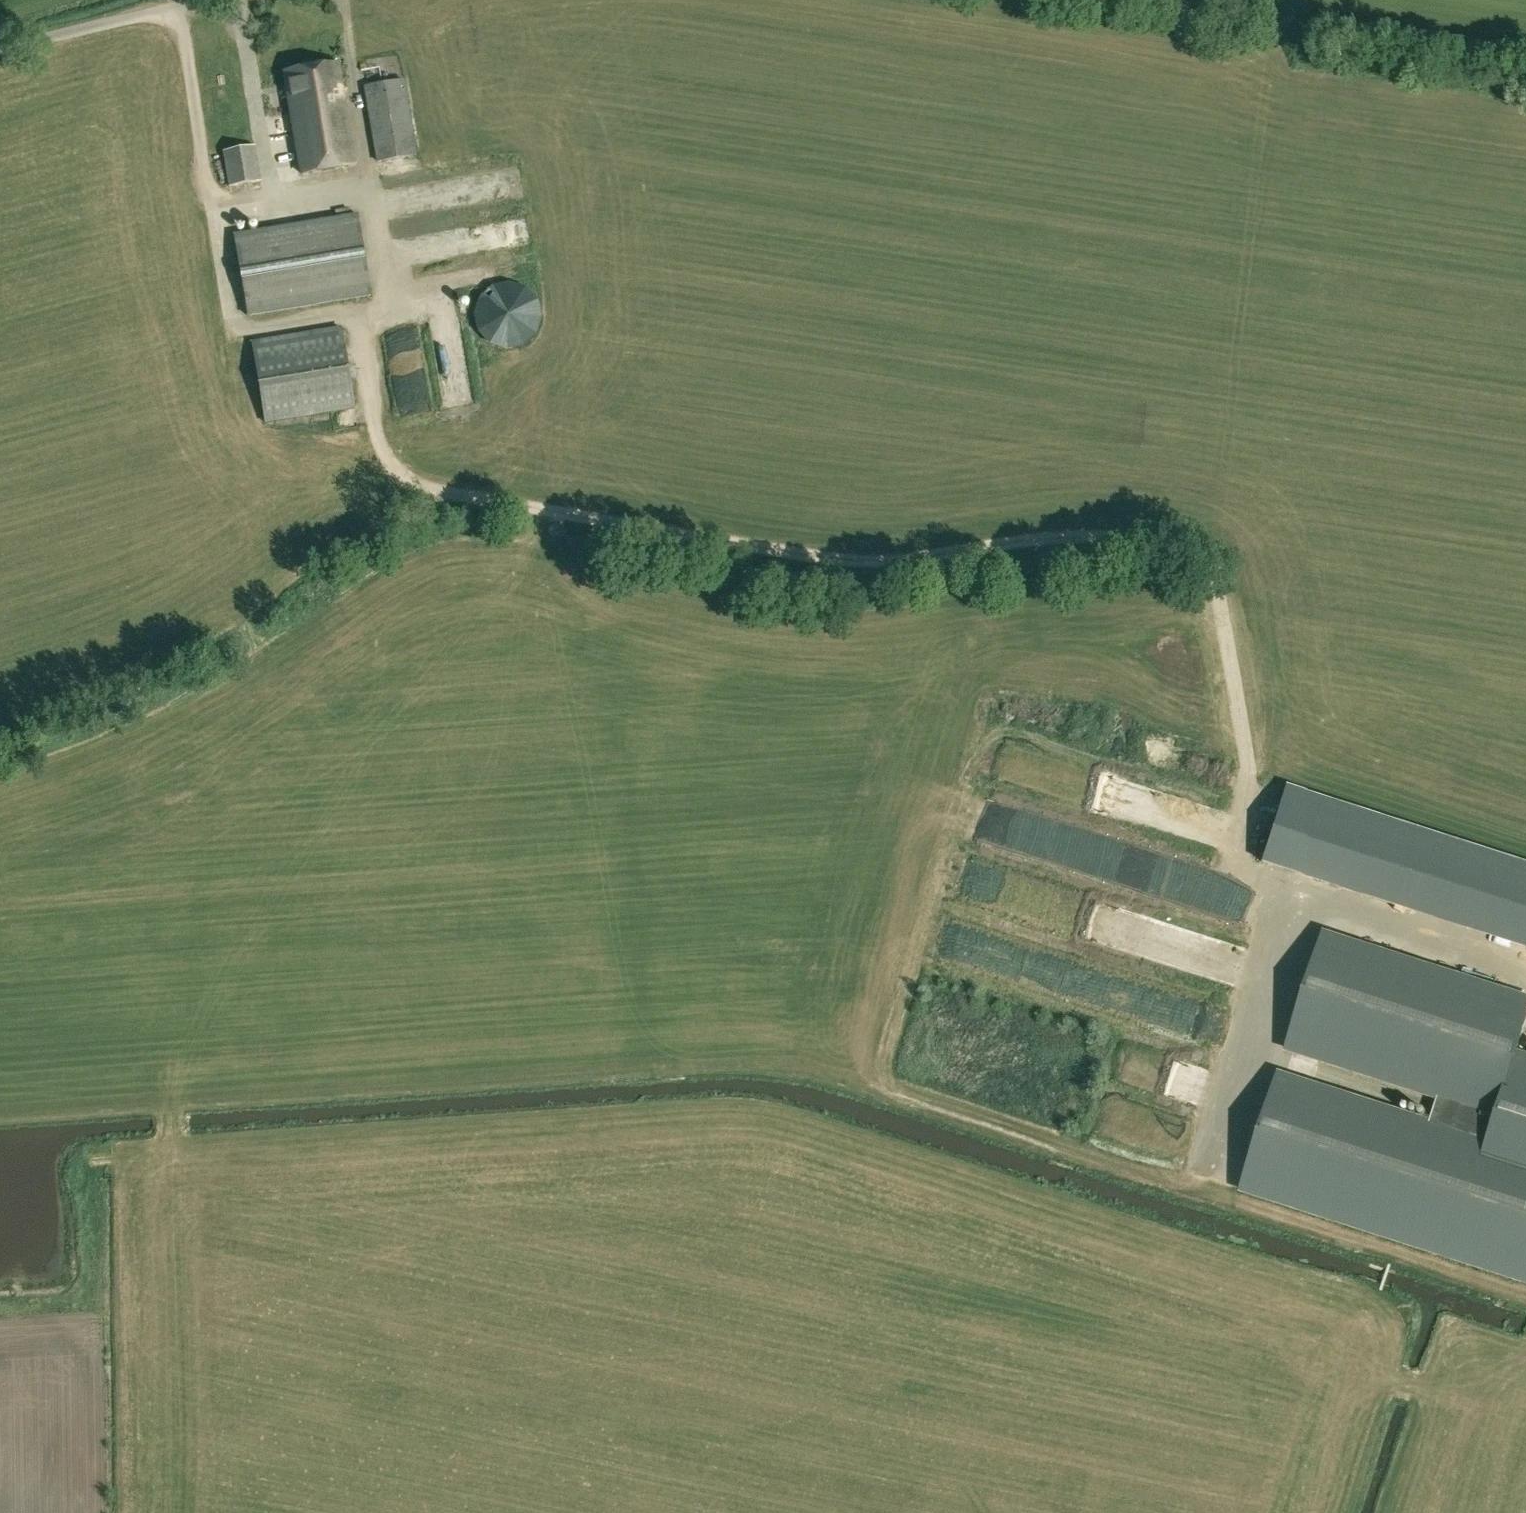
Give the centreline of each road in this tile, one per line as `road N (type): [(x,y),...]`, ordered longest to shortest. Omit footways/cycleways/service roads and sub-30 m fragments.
road 1 (unclassified): [(1024,0),(1273,43),(1288,78),(1281,133)]
road 2 (unclassified): [(0,52),(216,0)]

